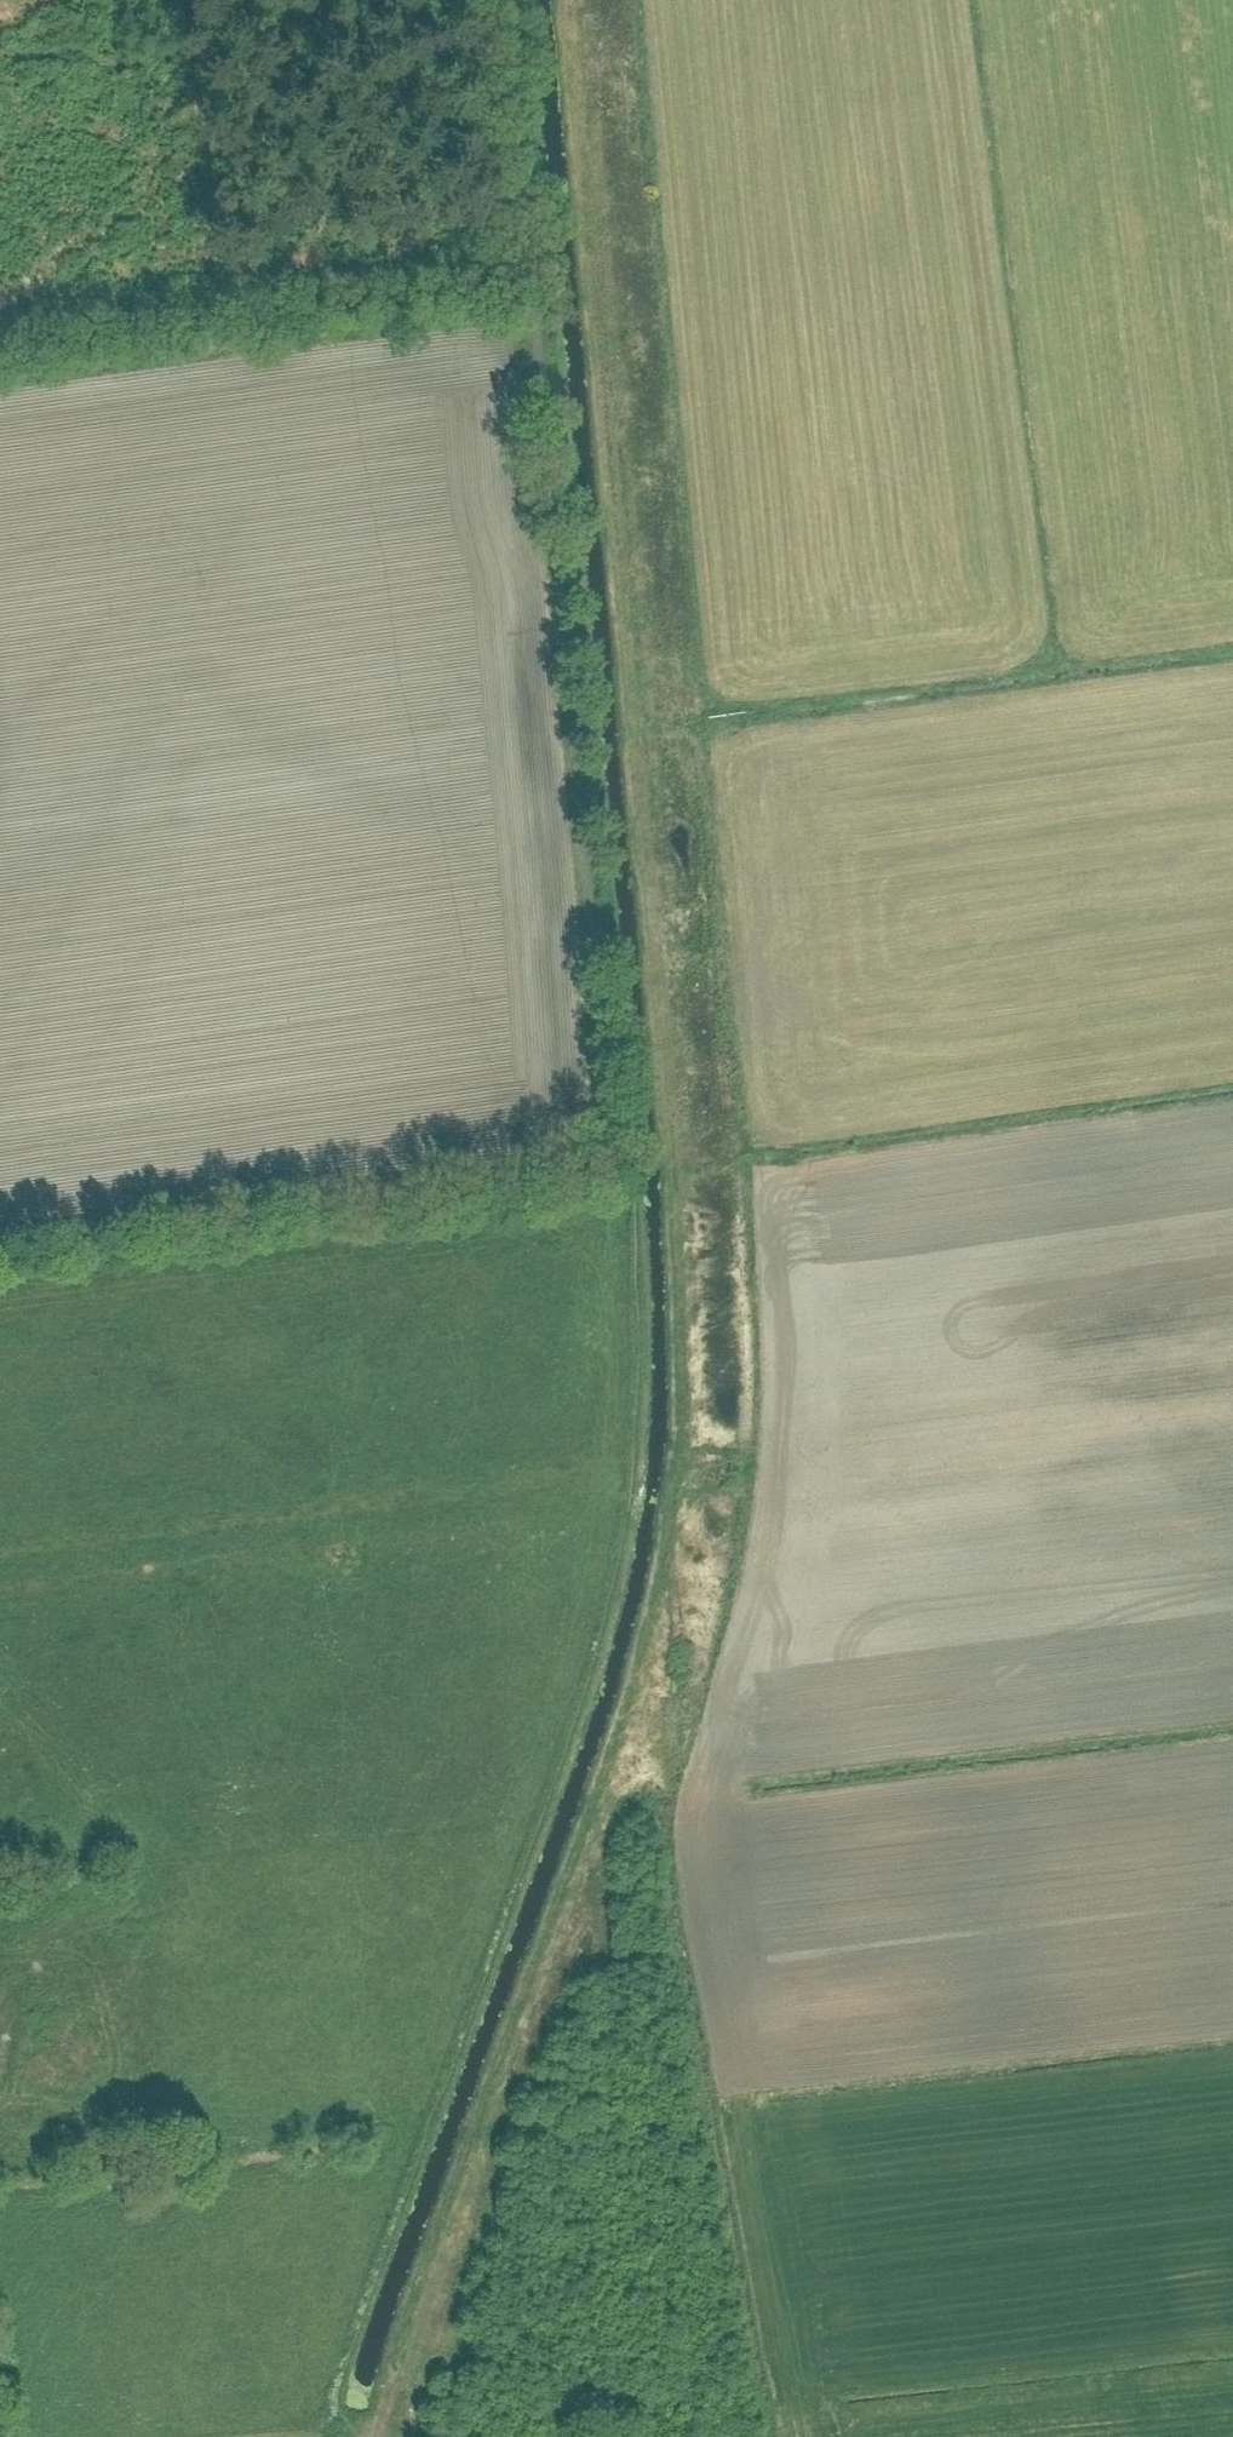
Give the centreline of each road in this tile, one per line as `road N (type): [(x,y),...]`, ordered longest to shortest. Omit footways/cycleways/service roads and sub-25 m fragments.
road 1 (track): [(607,1134),(630,1165),(640,1468),(552,1782),(338,2410),(356,2436)]

